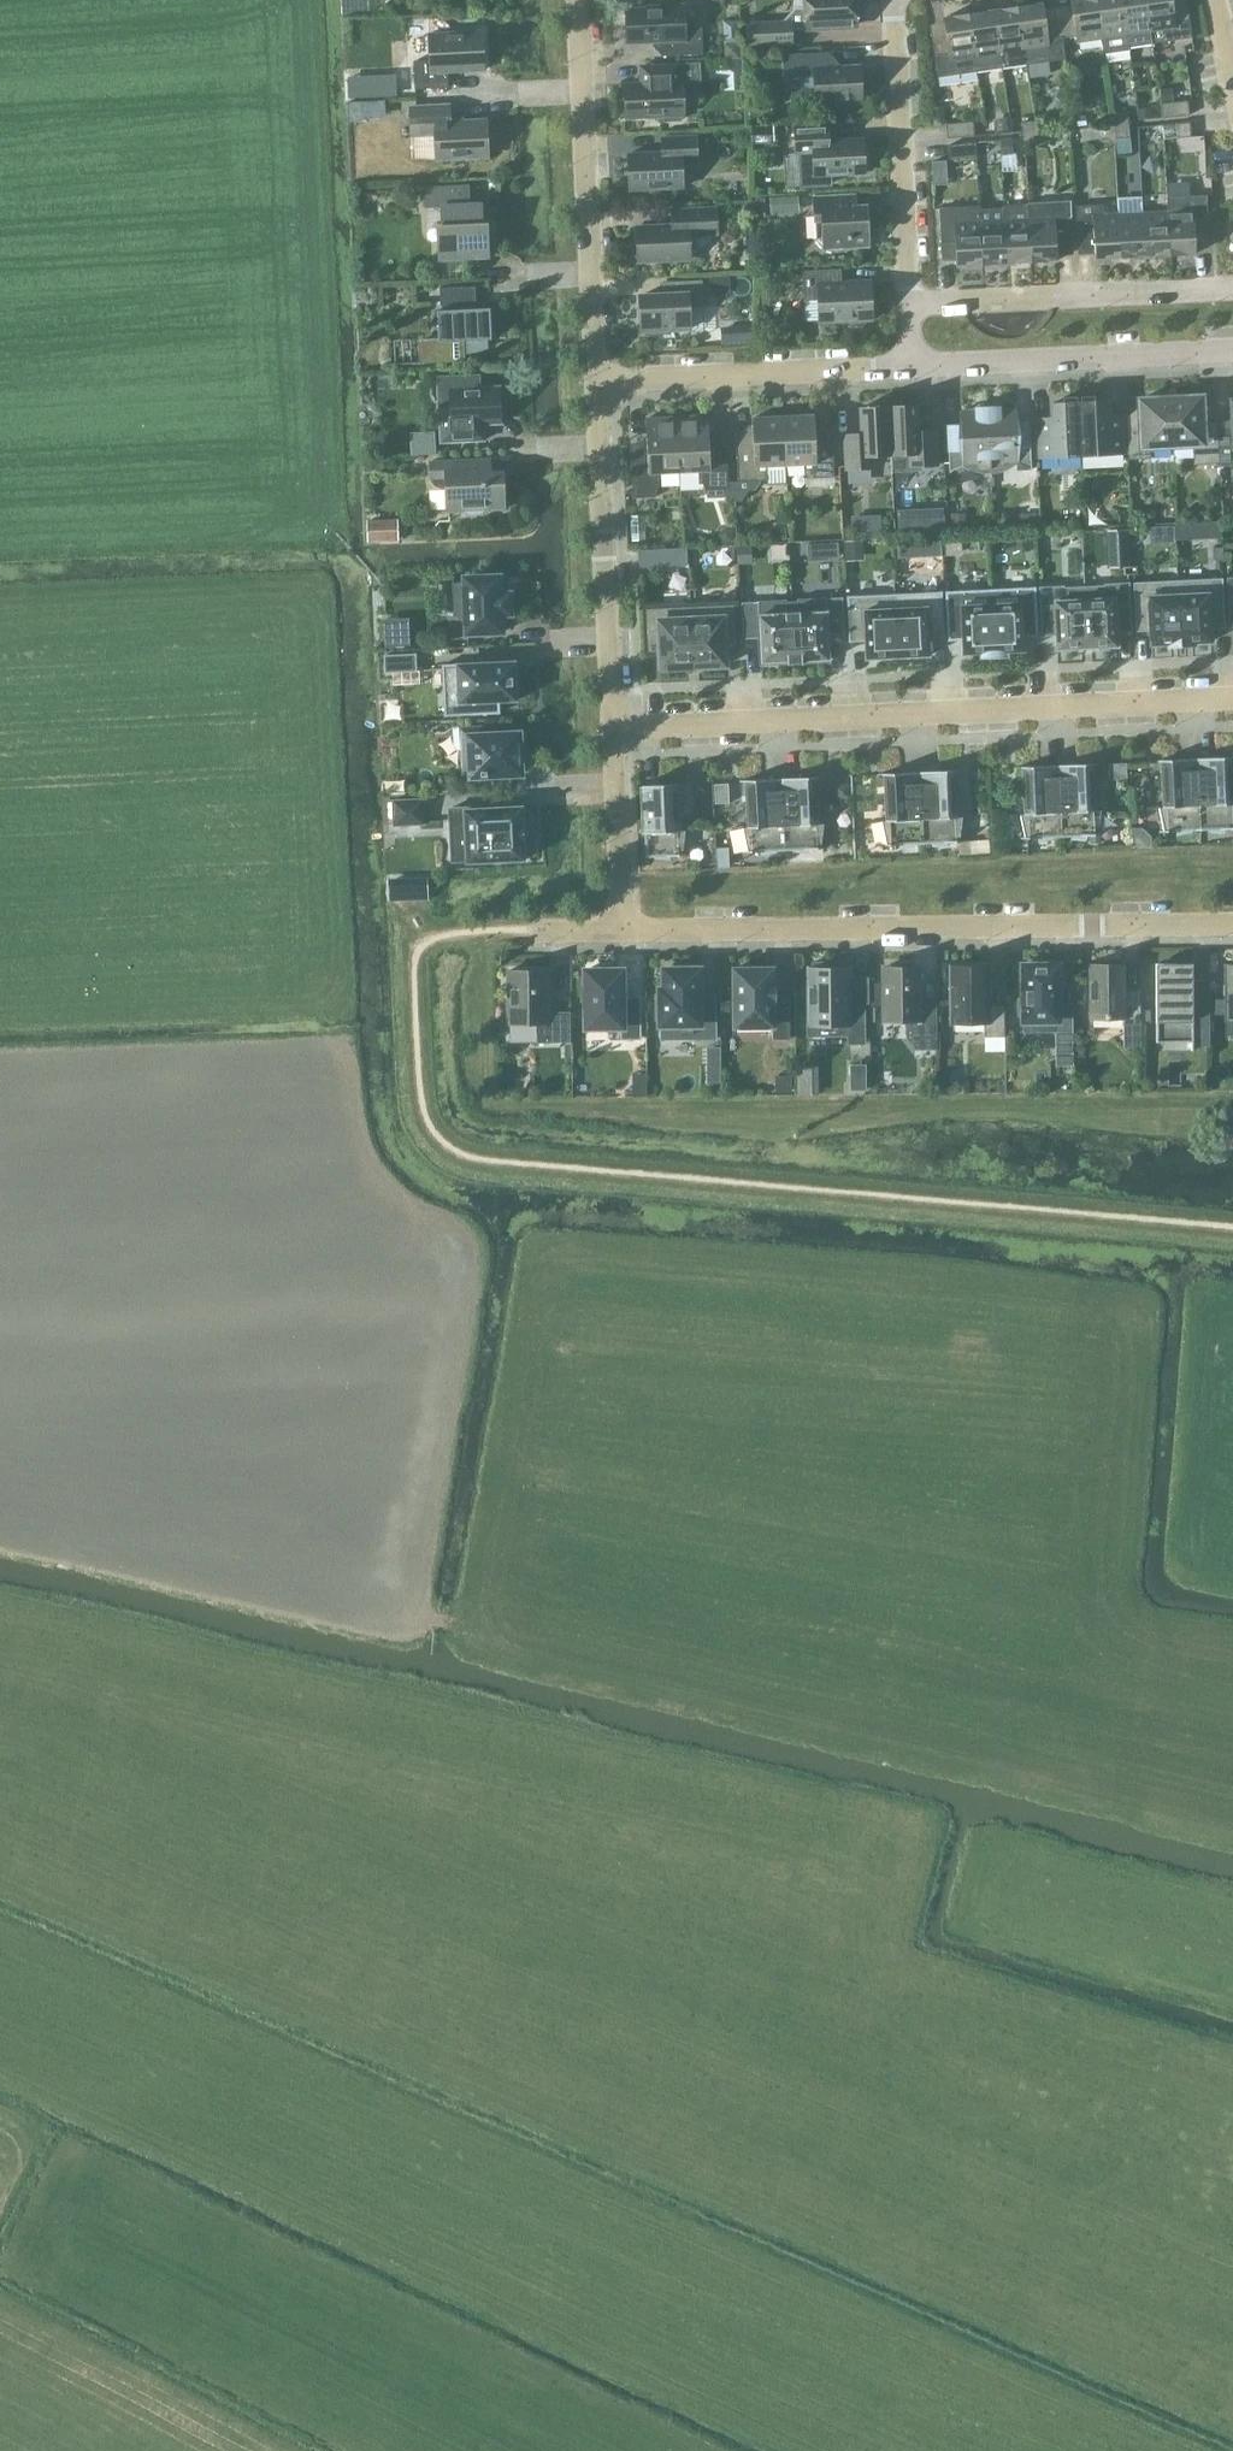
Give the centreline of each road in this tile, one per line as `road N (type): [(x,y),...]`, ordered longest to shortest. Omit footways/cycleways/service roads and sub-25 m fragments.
road 1 (residential): [(620,732),(1232,702)]
road 2 (residential): [(623,932),(1232,925)]
road 3 (residential): [(602,383),(582,0)]
road 4 (residential): [(620,732),(602,383)]
road 5 (residential): [(907,309),(1232,290)]
road 6 (residential): [(910,371),(1232,353)]
road 7 (residential): [(907,309),(890,0)]
road 8 (residential): [(910,371),(602,383)]
road 9 (residential): [(623,932),(620,732)]
road 10 (residential): [(1232,120),(1207,0)]

